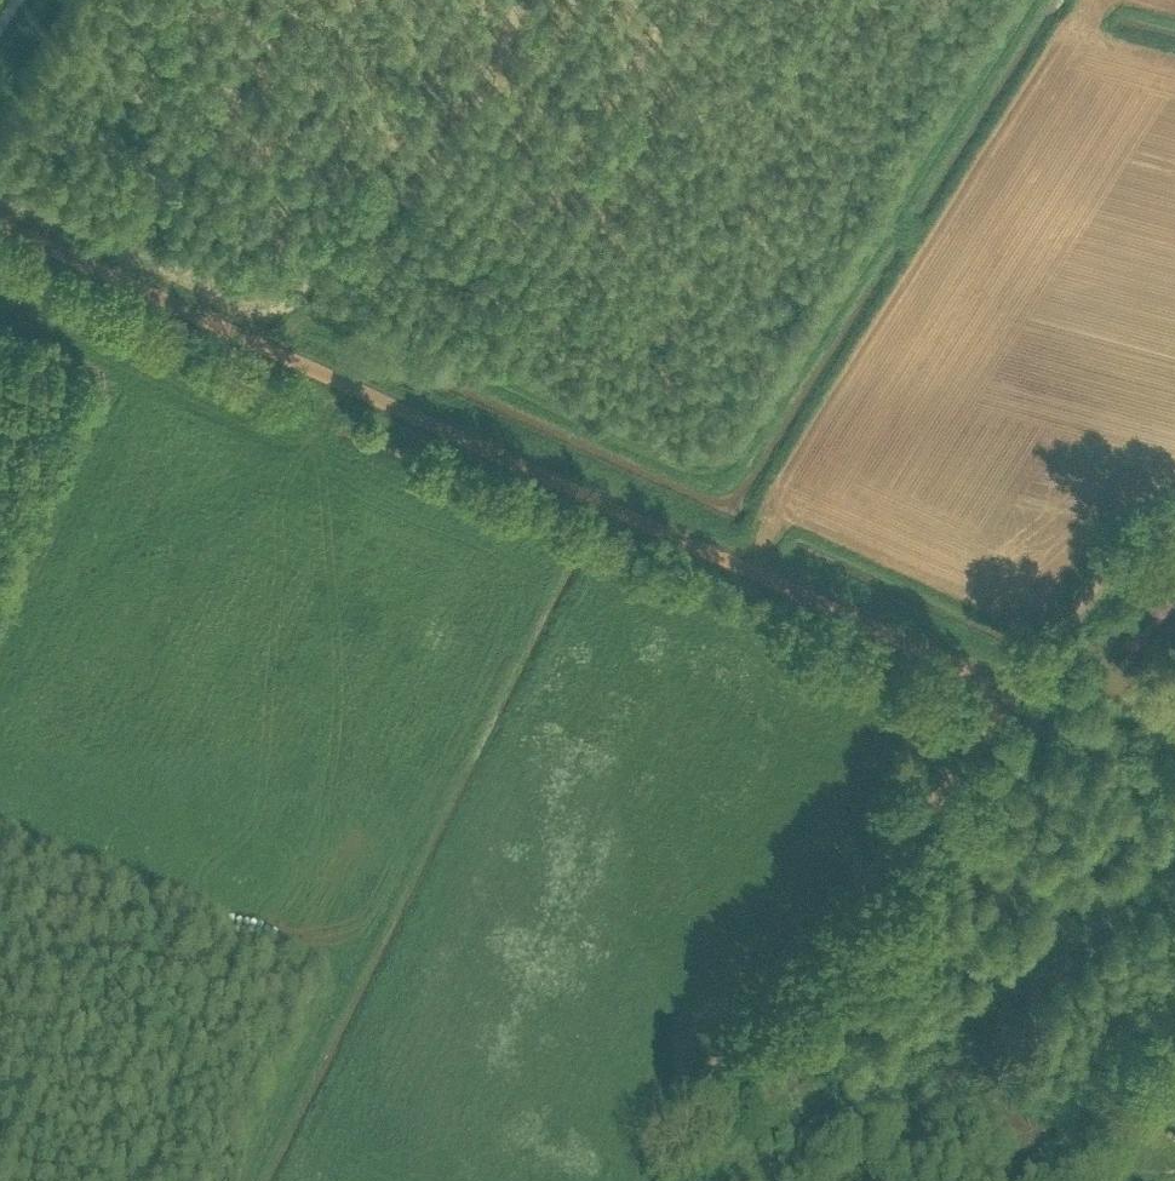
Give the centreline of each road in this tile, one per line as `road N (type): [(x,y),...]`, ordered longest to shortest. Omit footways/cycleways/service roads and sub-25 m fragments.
road 1 (unclassified): [(0,223),(1014,687)]
road 2 (residential): [(660,1180),(734,992),(1014,687)]
road 3 (residential): [(1014,687),(1145,532),(1174,518)]

